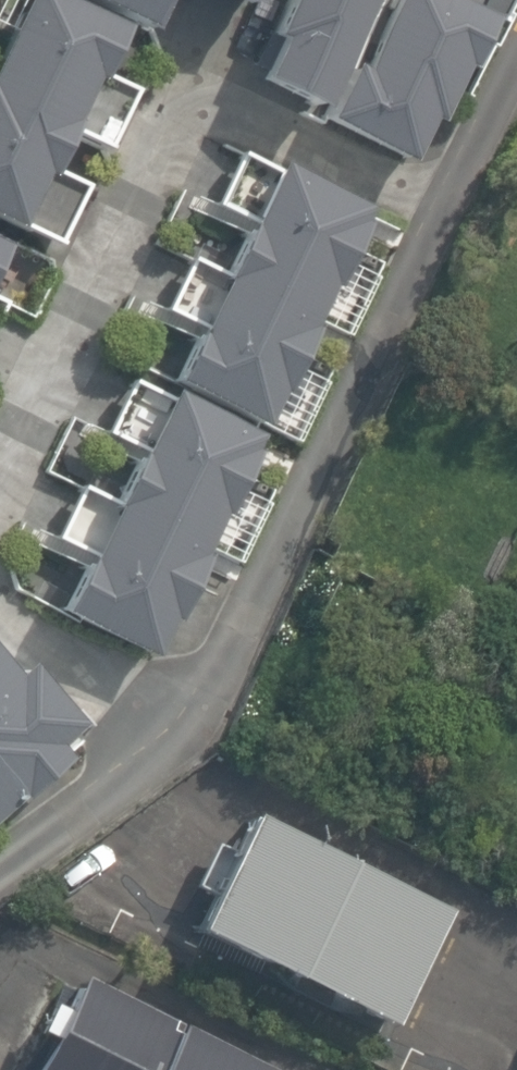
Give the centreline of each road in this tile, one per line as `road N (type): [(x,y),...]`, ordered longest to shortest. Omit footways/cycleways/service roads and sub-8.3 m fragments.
road 1 (residential): [(0,875),(179,743),(214,695),(516,60)]

